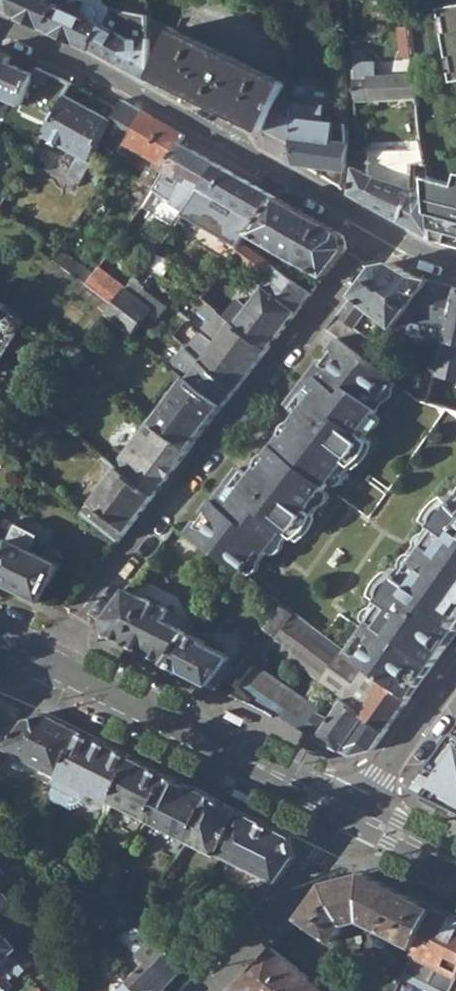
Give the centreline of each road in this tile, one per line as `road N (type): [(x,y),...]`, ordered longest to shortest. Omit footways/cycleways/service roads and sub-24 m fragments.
road 1 (residential): [(46,655),(375,230)]
road 2 (residential): [(0,29),(113,80),(375,230)]
road 3 (tertiary): [(46,655),(355,815)]
road 4 (residential): [(198,990),(355,815)]
road 5 (residential): [(355,815),(455,668)]

